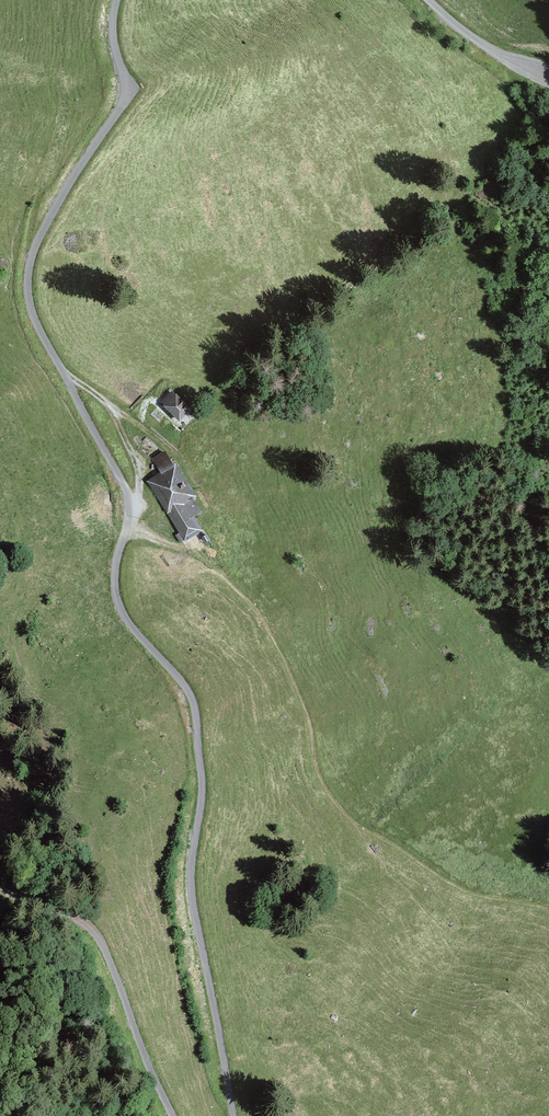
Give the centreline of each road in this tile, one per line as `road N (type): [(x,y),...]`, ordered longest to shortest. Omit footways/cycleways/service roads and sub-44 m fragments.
road 1 (track): [(120,0),(116,52),(126,100),(50,220),(31,262),(28,289),(127,493),(116,598),(132,633),(183,684),(196,710),(204,780),(193,903),(234,1115)]
road 2 (track): [(173,1115),(90,925),(0,892)]
road 3 (track): [(548,83),(476,43),(427,0)]

